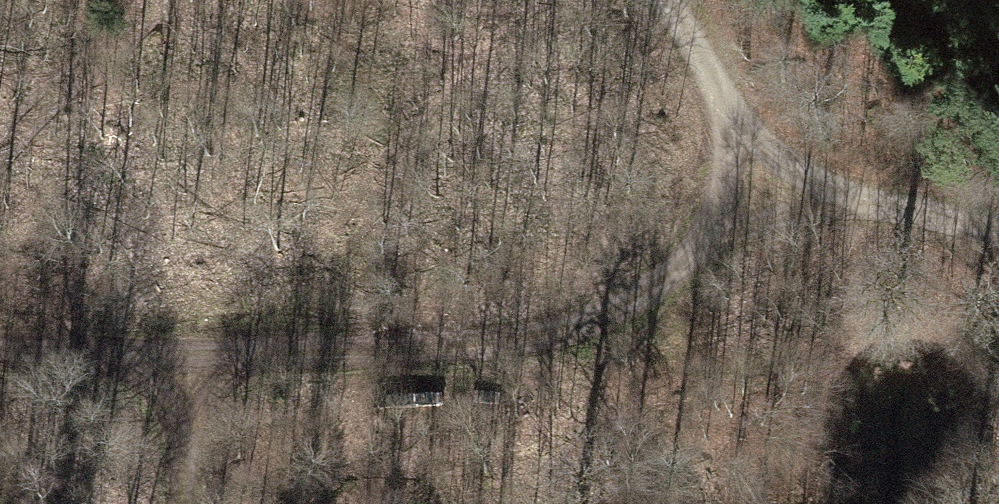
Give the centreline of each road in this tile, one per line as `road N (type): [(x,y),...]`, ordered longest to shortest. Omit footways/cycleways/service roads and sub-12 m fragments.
road 1 (track): [(0,344),(404,349),(581,323),(706,245),(730,124)]
road 2 (track): [(998,229),(837,197),(730,124)]
road 3 (track): [(181,503),(204,347)]
road 4 (track): [(730,124),(666,0)]
road 5 (track): [(706,245),(837,197)]

